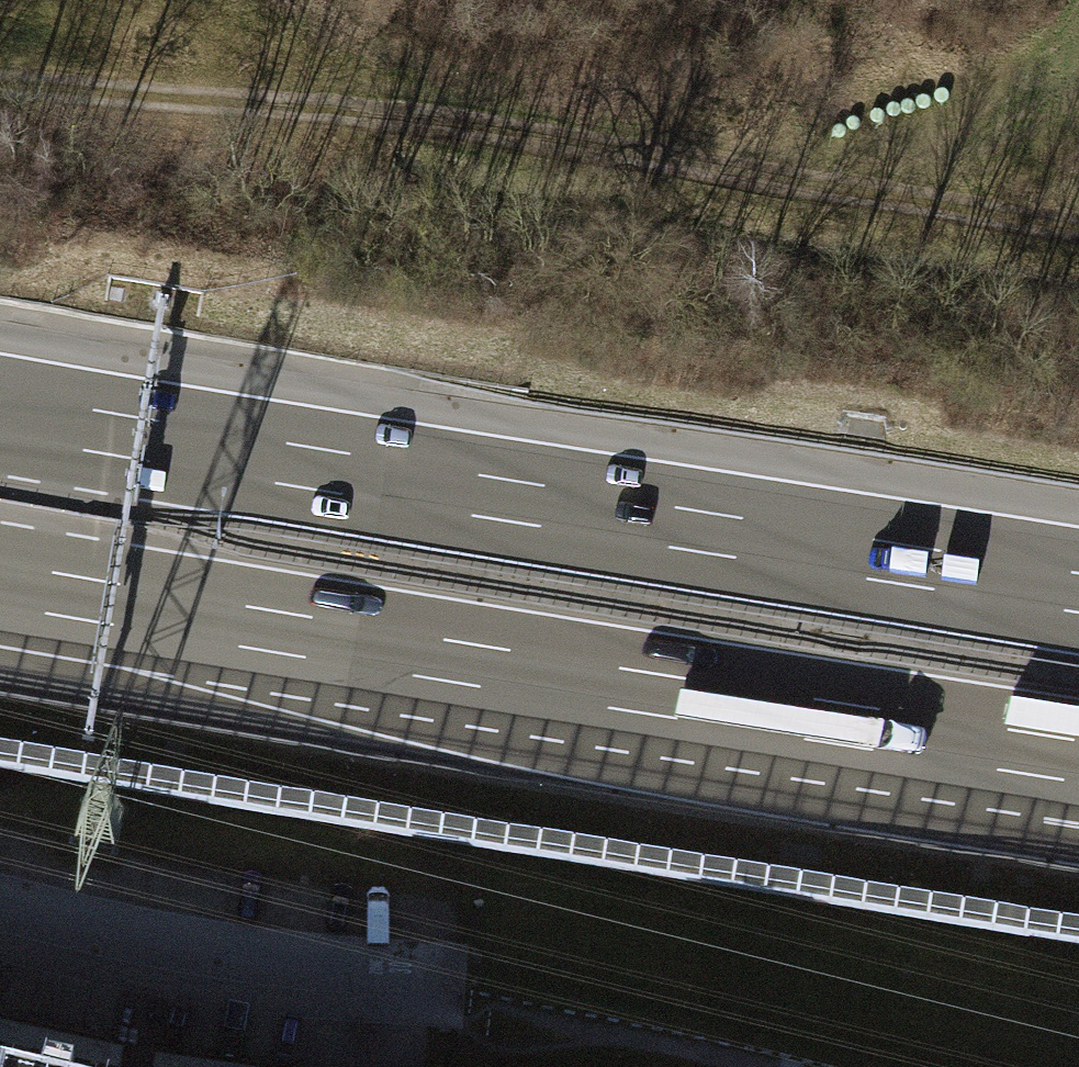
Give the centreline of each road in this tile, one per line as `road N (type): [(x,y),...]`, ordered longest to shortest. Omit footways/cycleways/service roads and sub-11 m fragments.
road 1 (motorway): [(0,584),(1078,762)]
road 2 (motorway): [(1078,591),(0,414)]
road 3 (track): [(0,82),(1078,253)]
road 4 (residential): [(452,981),(271,967),(0,912)]

